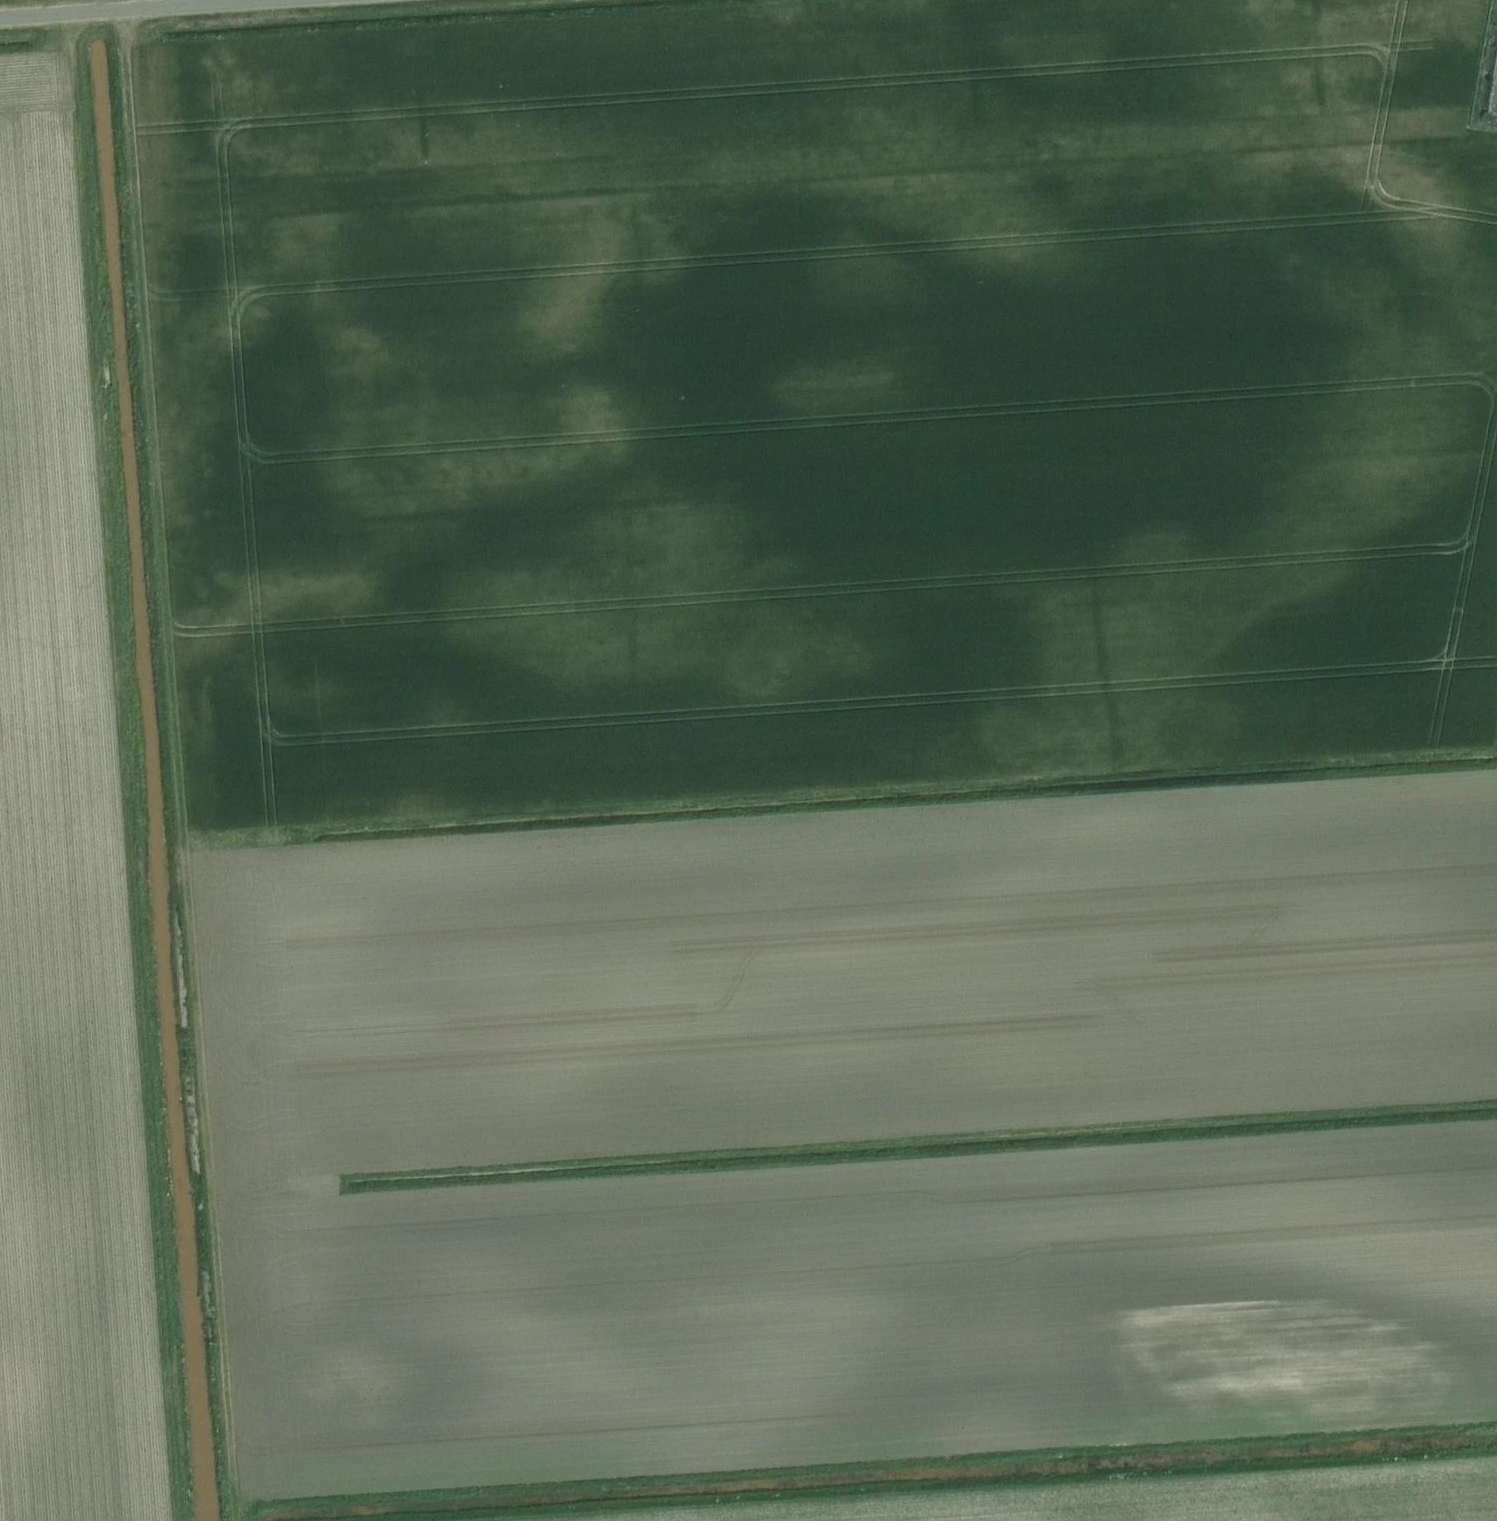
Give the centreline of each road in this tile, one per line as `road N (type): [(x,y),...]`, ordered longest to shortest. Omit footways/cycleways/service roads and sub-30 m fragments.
road 1 (unclassified): [(0,18),(272,0)]

